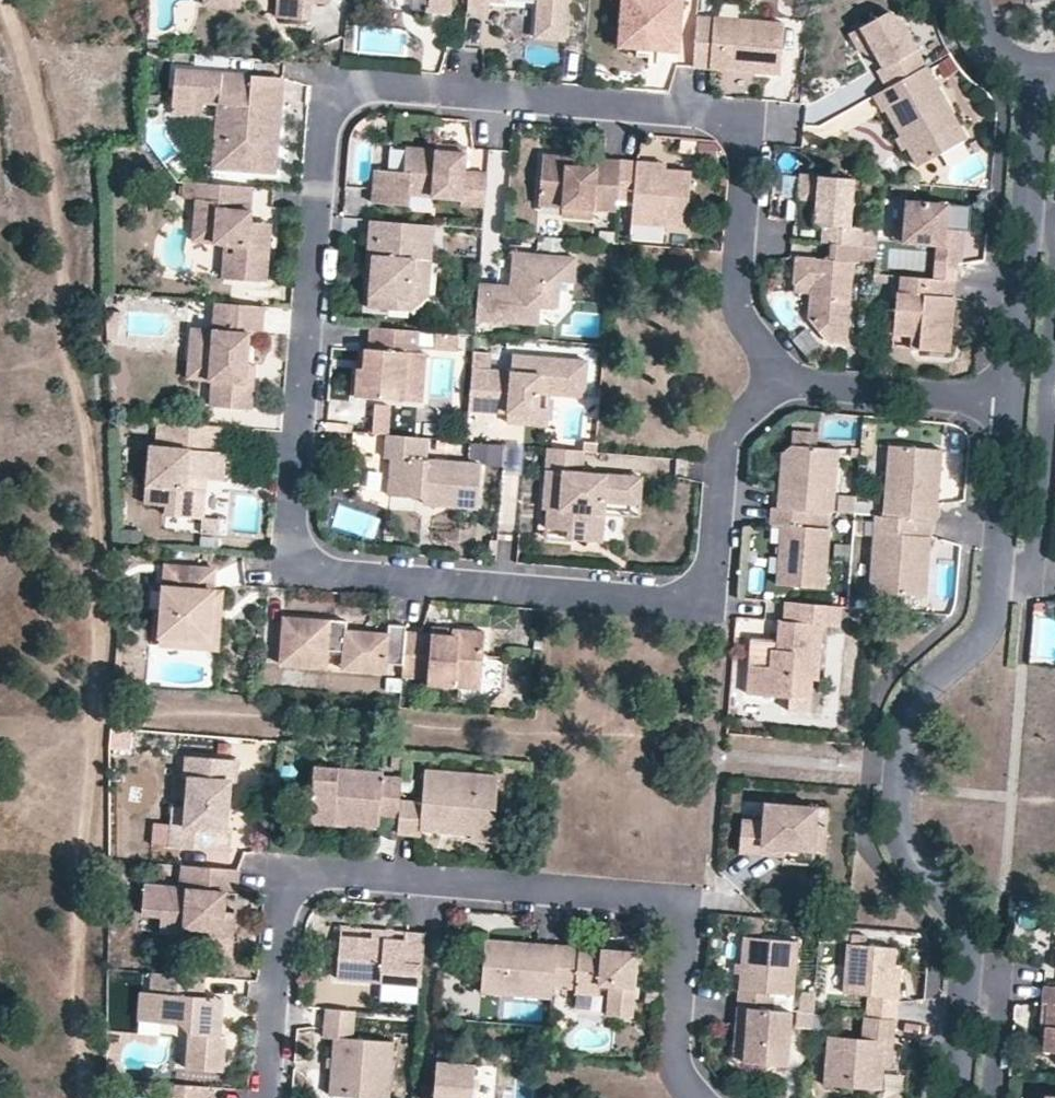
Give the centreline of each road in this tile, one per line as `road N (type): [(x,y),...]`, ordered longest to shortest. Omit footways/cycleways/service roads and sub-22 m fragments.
road 1 (residential): [(802,388),(761,355),(746,327),(740,293),(749,160),(728,126),(383,94),(342,104),(329,139),(299,520),(310,558),(347,572),(678,594),(716,568),(738,425),(776,394)]
road 2 (track): [(2,0),(64,225),(62,286),(97,497),(82,875),(85,1097)]
road 3 (residential): [(692,1097),(680,1058),(689,940),(669,909),(343,876),(303,885),(290,900),(271,1097)]
road 4 (residential): [(955,1097),(960,941),(951,912),(899,839),(896,782),(911,699),(986,633),(1010,400)]
road 5 (residential): [(1010,400),(1033,74)]
road 6 (residential): [(1010,400),(802,388)]

